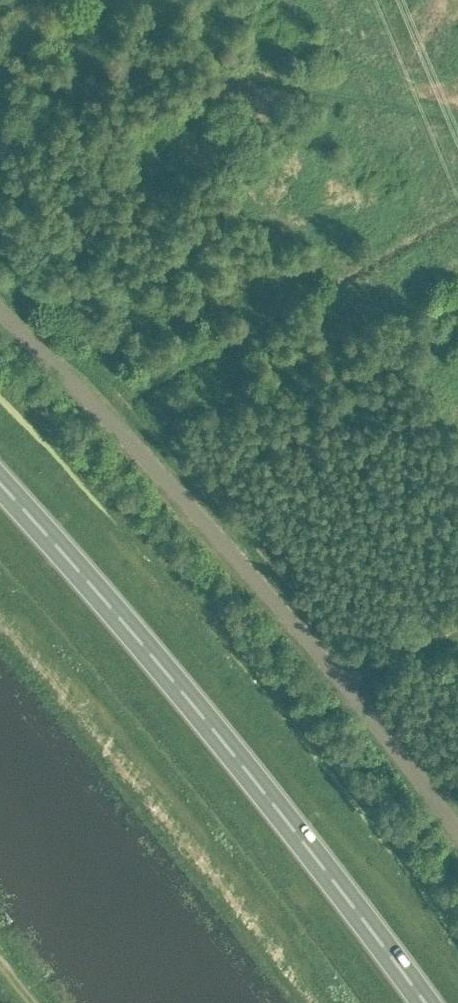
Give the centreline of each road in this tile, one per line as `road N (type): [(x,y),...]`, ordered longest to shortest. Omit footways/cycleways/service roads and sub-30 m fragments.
road 1 (unclassified): [(457,820),(309,633),(0,313)]
road 2 (trunk): [(427,1002),(266,793),(0,482)]

